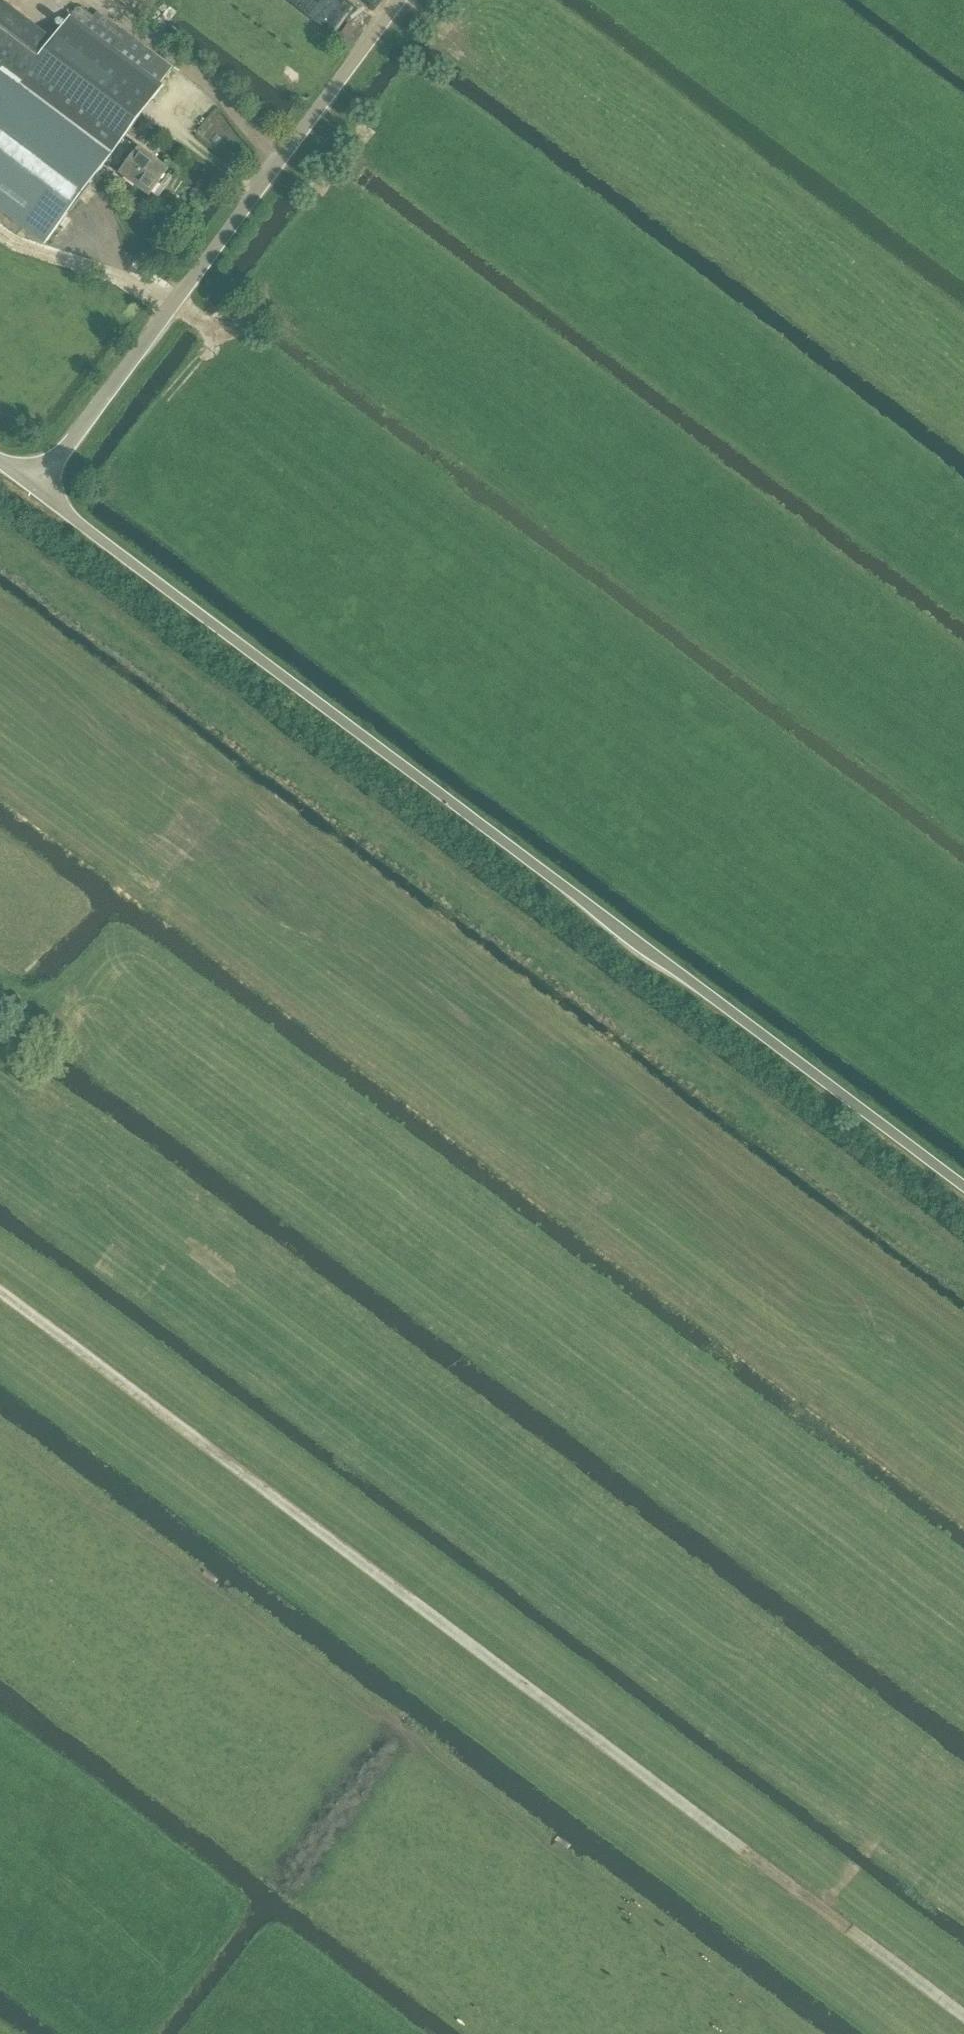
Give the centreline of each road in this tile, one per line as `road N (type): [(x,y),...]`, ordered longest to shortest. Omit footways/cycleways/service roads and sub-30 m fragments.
road 1 (track): [(0,1289),(963,2017)]
road 2 (unclassified): [(963,1181),(75,522),(37,486)]
road 3 (unclassified): [(37,486),(399,0)]

